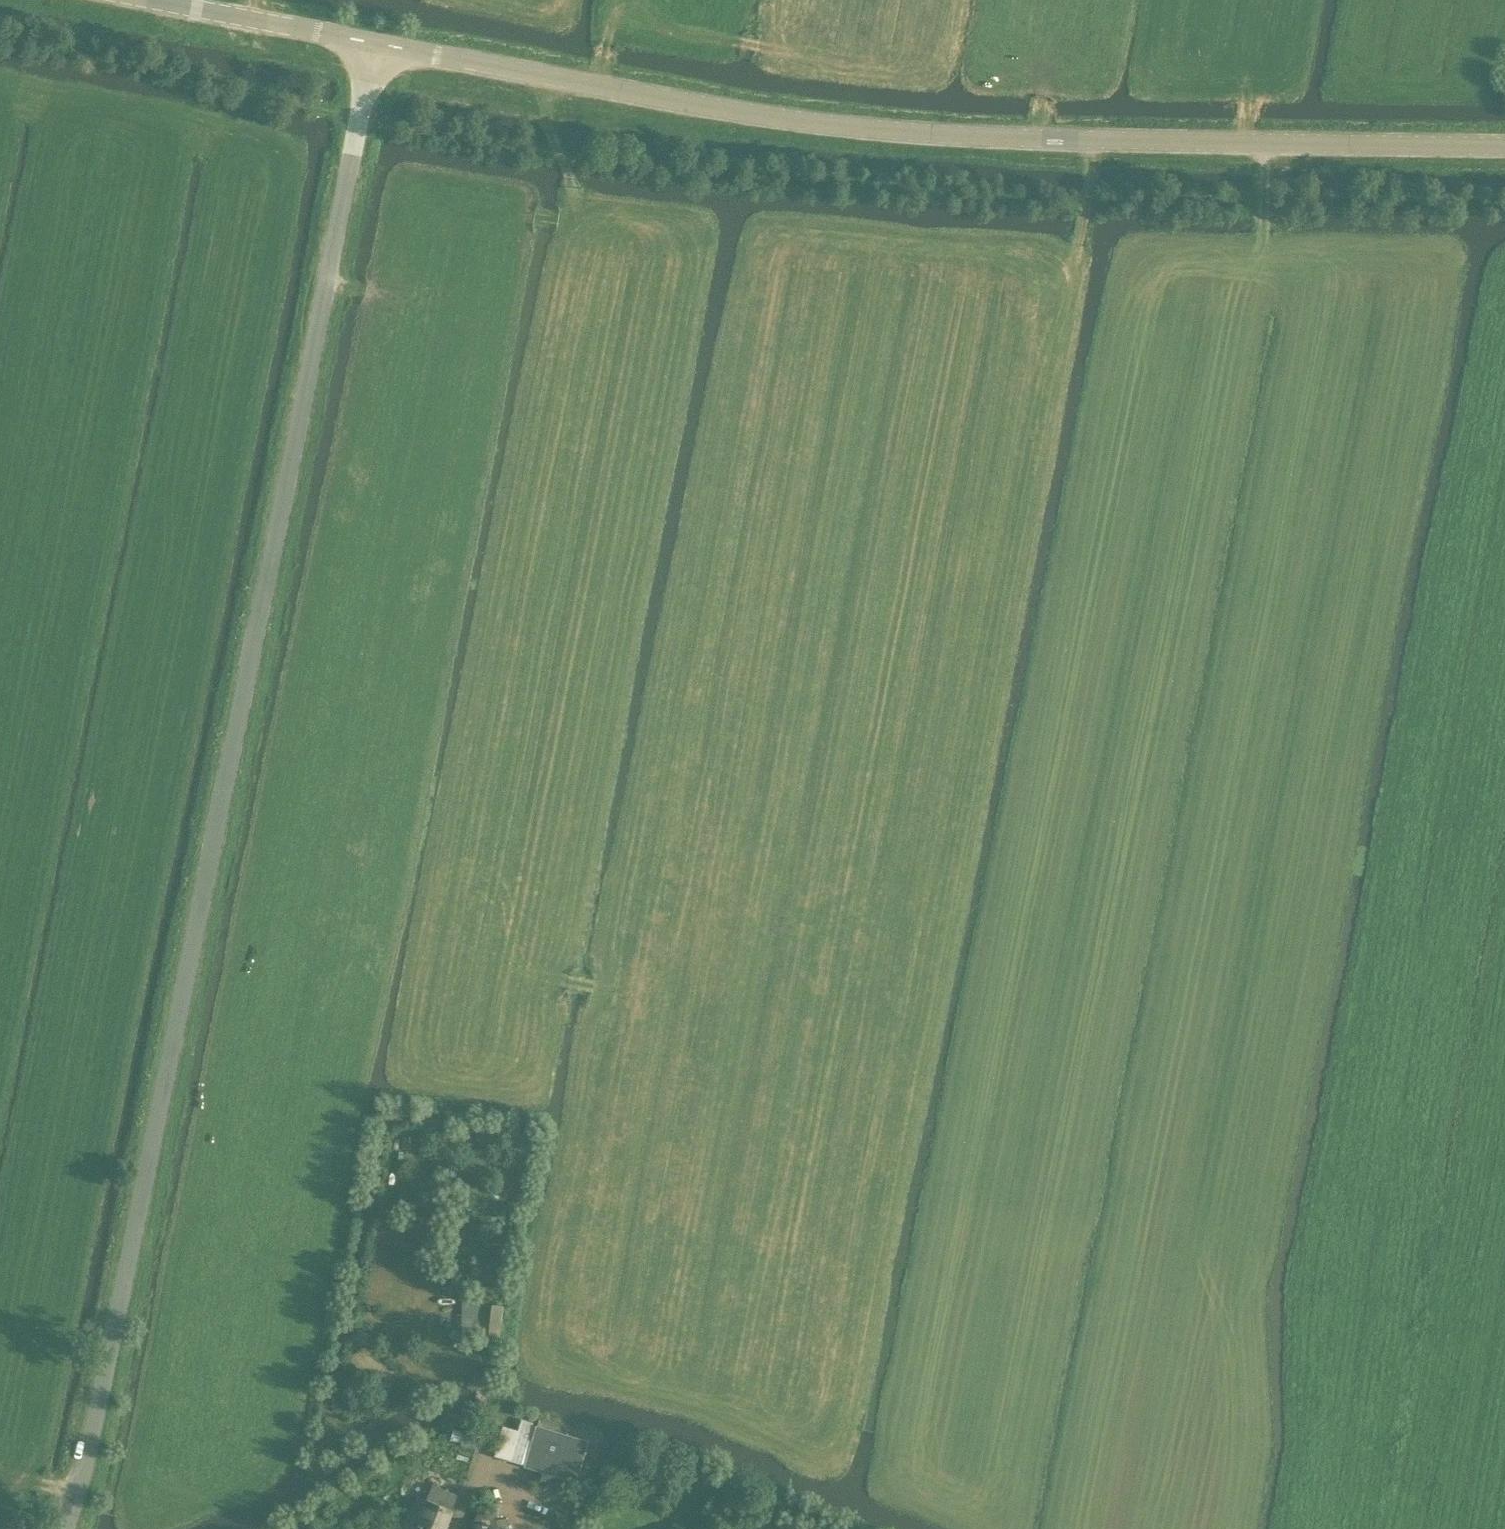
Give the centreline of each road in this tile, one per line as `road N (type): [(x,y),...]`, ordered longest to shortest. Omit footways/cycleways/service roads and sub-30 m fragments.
road 1 (unclassified): [(63,1528),(378,44)]
road 2 (tertiary): [(1504,147),(878,128),(678,101),(378,44)]
road 3 (tertiary): [(378,44),(152,0)]

